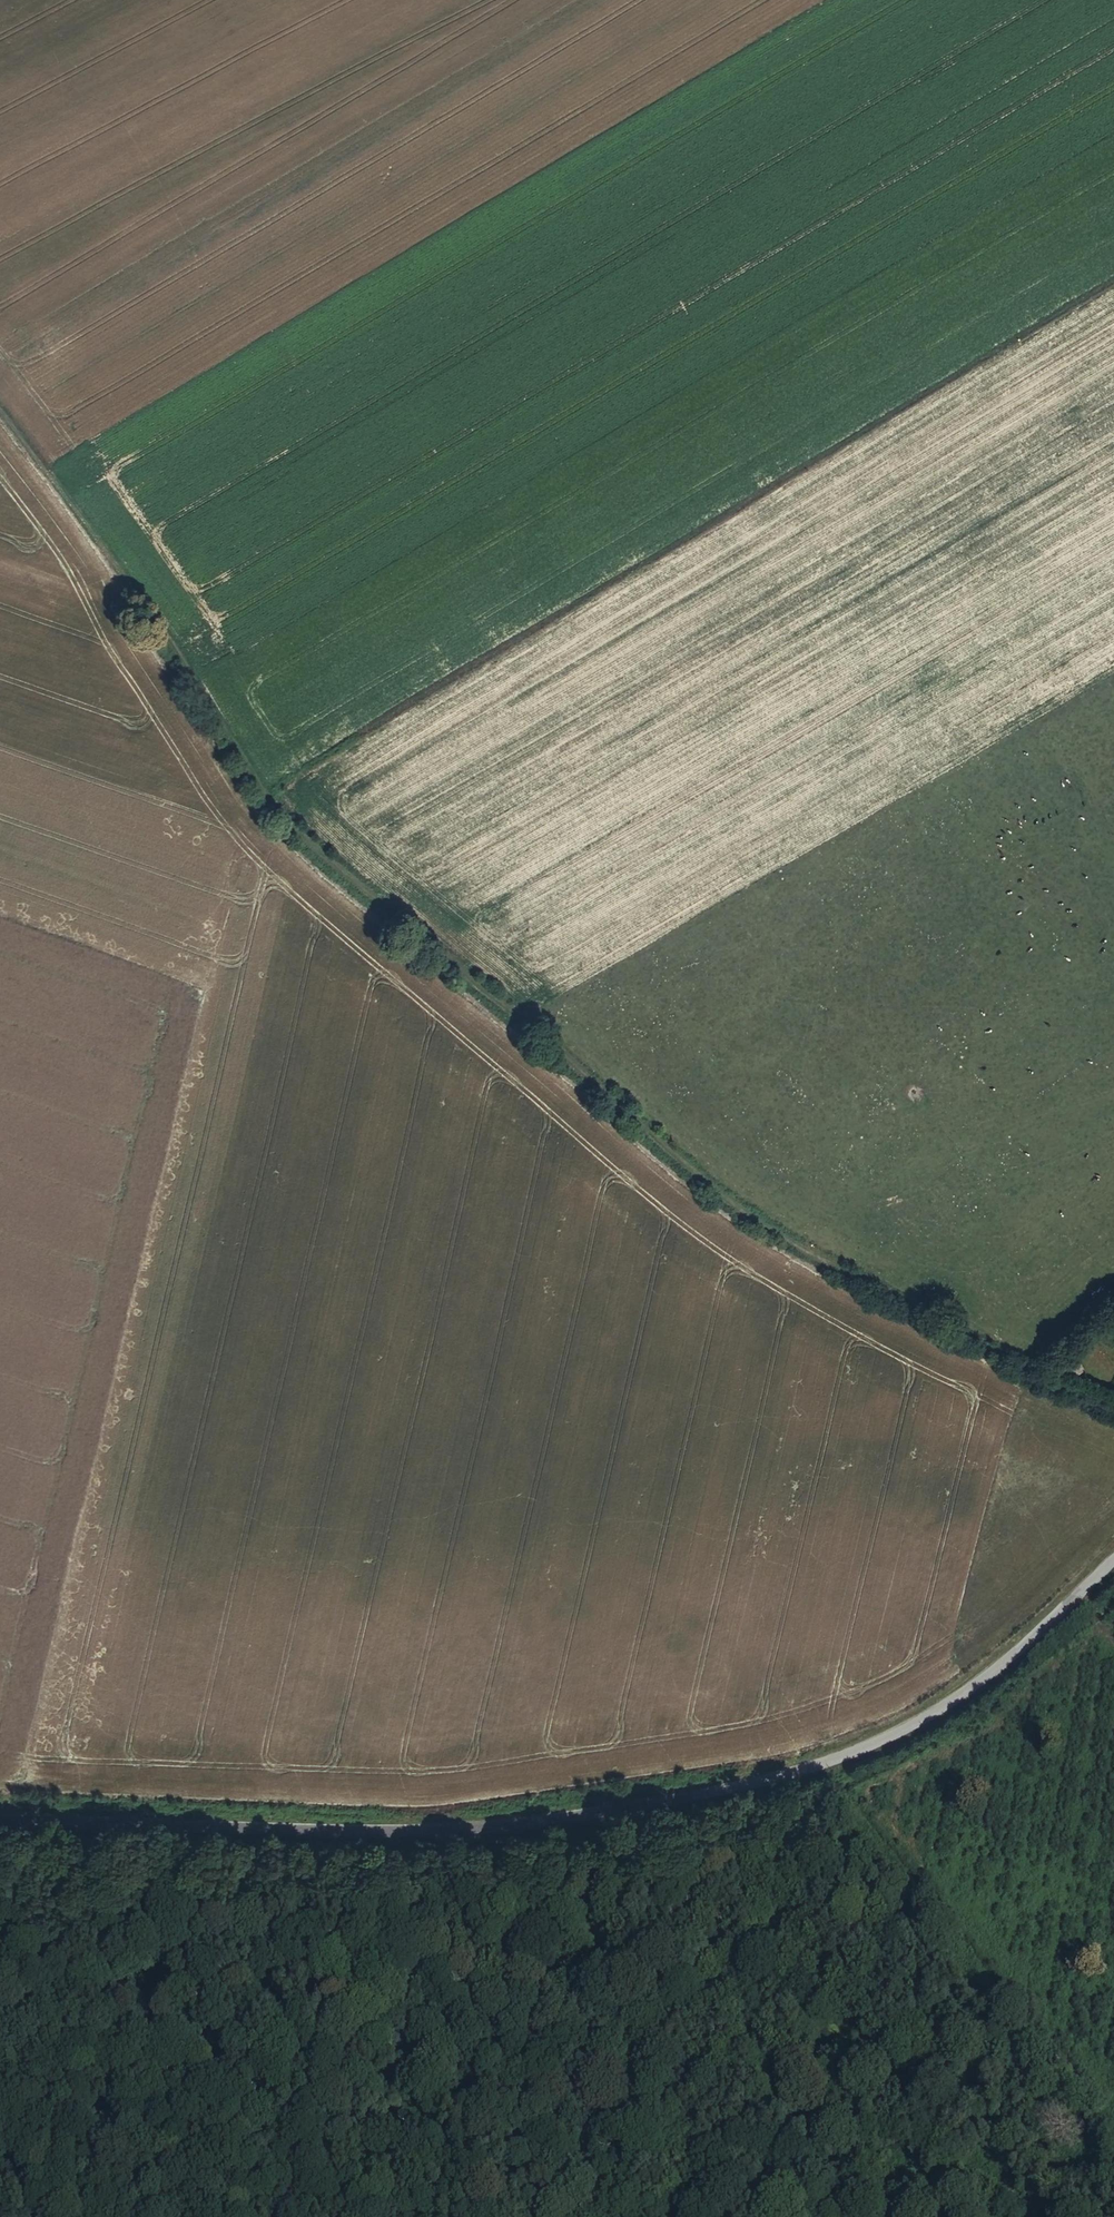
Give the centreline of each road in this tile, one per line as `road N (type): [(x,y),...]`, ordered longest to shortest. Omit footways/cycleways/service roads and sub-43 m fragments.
road 1 (track): [(1113,1414),(747,1225),(277,822),(146,607),(0,414)]
road 2 (tertiary): [(1113,1563),(958,1701),(813,1764),(629,1804),(432,1827),(0,1818)]

